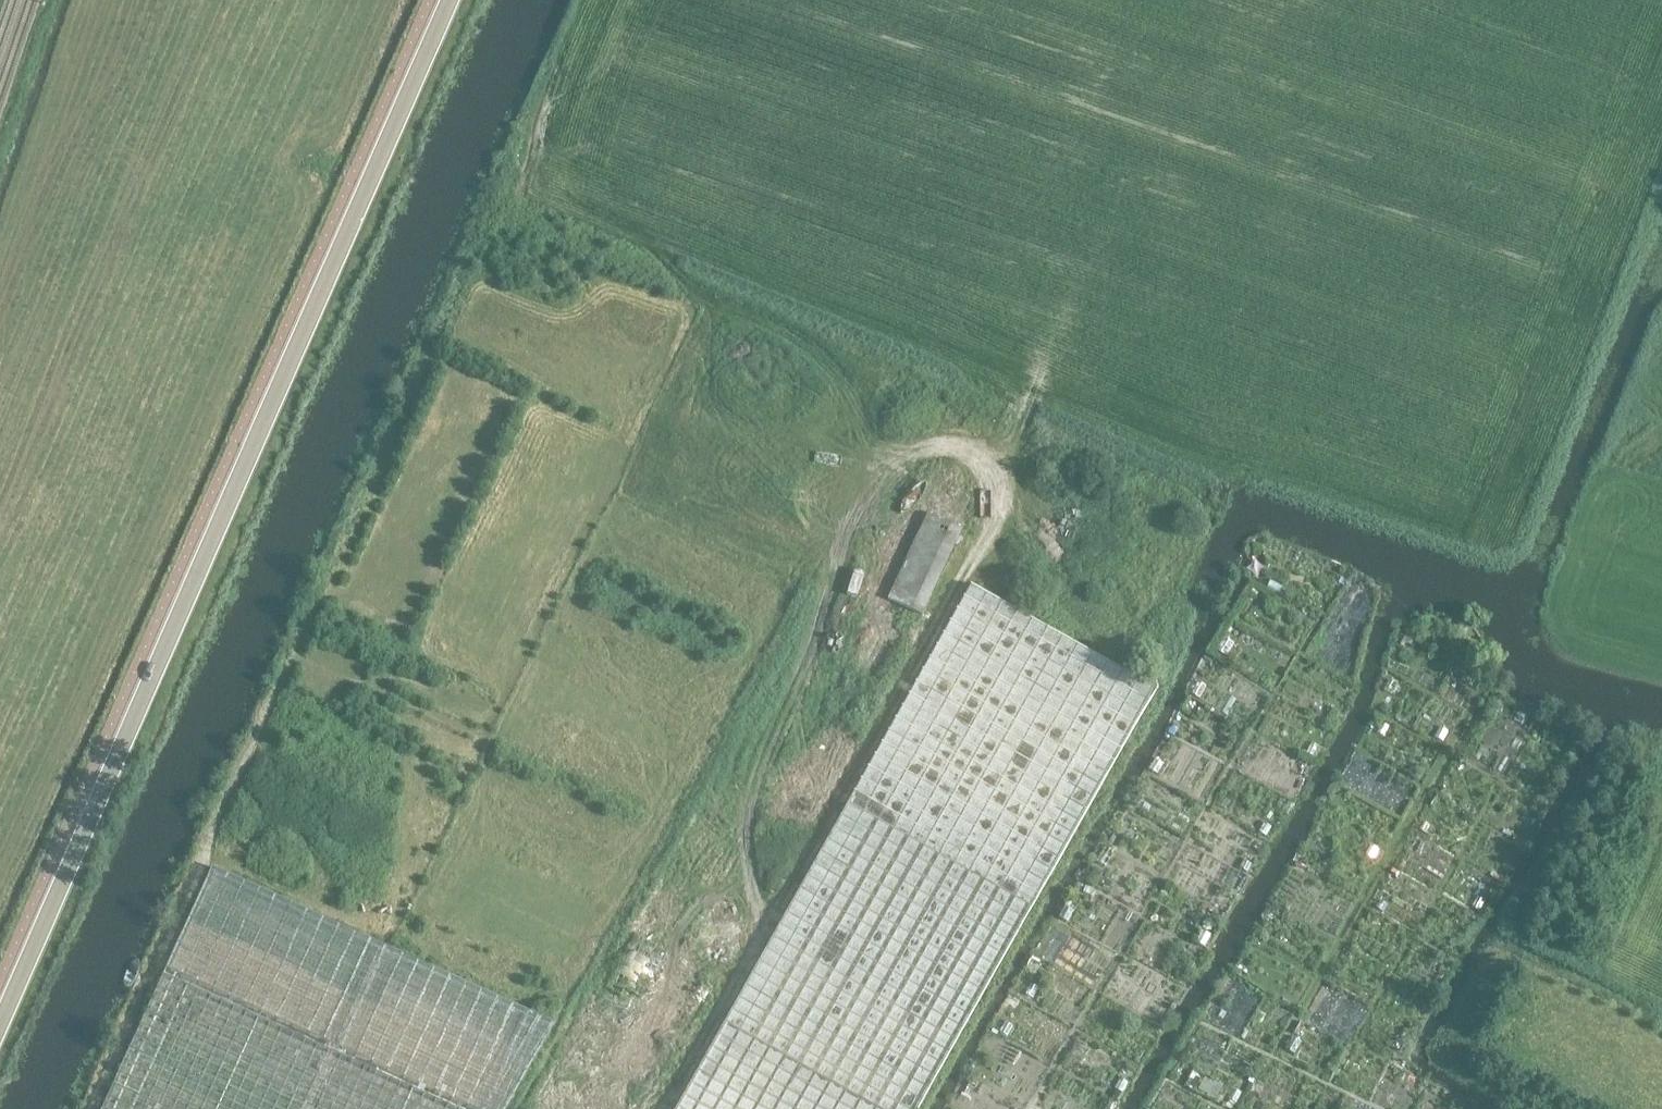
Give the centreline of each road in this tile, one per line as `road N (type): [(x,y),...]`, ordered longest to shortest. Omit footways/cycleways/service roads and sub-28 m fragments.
road 1 (tertiary): [(0,1022),(455,0)]

